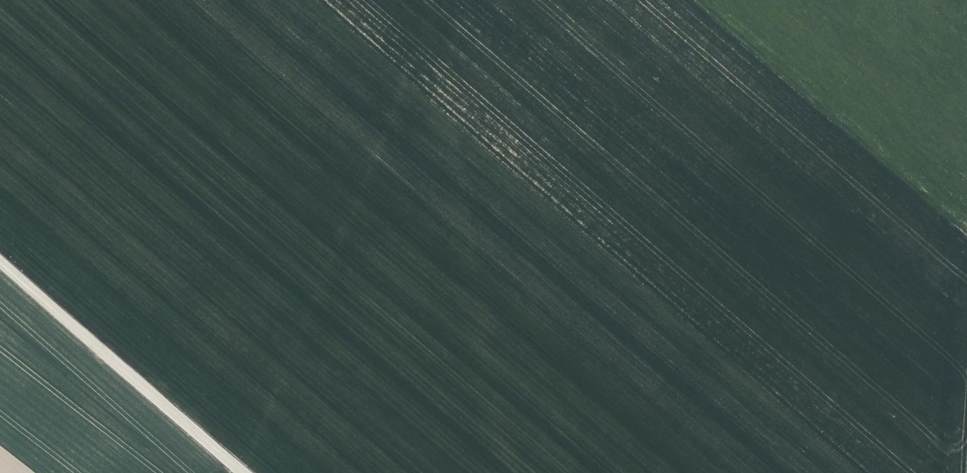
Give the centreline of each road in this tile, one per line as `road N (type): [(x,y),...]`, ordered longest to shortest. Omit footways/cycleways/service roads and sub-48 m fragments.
road 1 (track): [(0,262),(242,472)]

